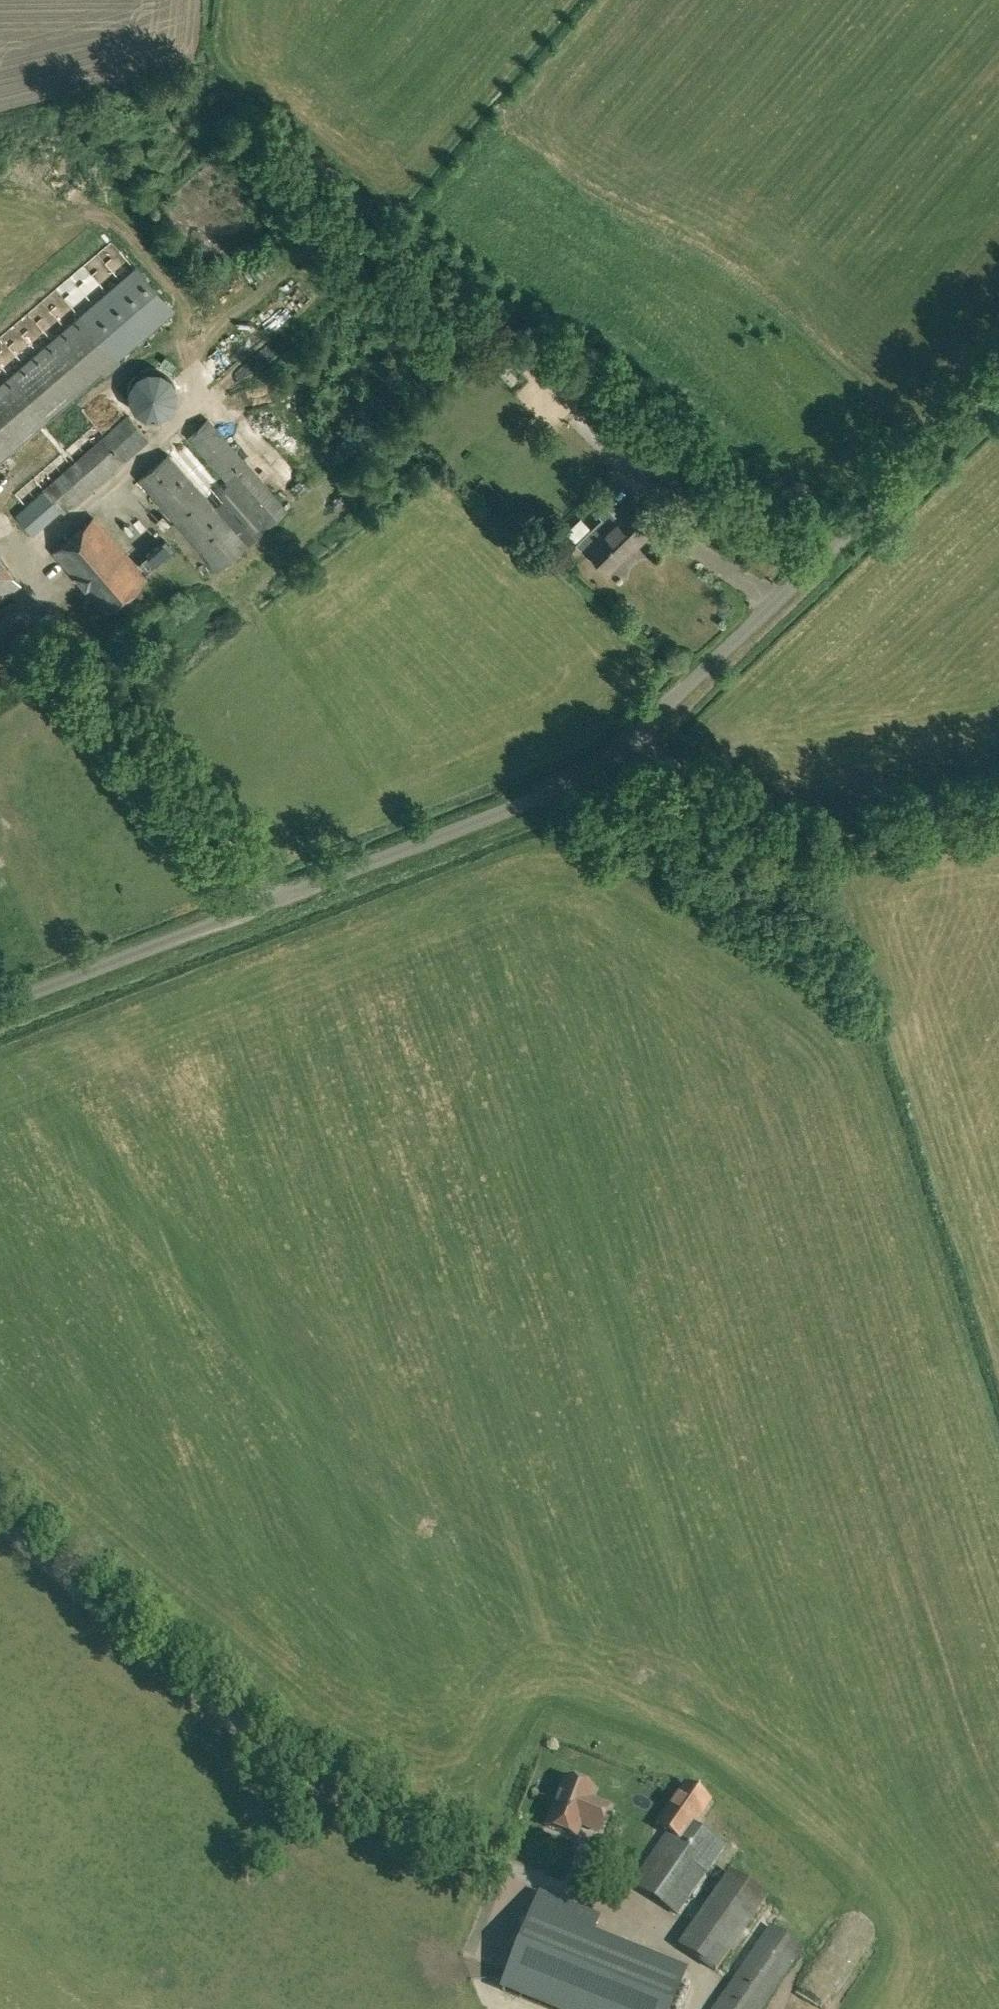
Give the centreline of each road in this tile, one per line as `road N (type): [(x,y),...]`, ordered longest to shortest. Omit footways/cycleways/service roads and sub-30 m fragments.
road 1 (unclassified): [(0,1007),(554,795),(594,772),(998,386)]

